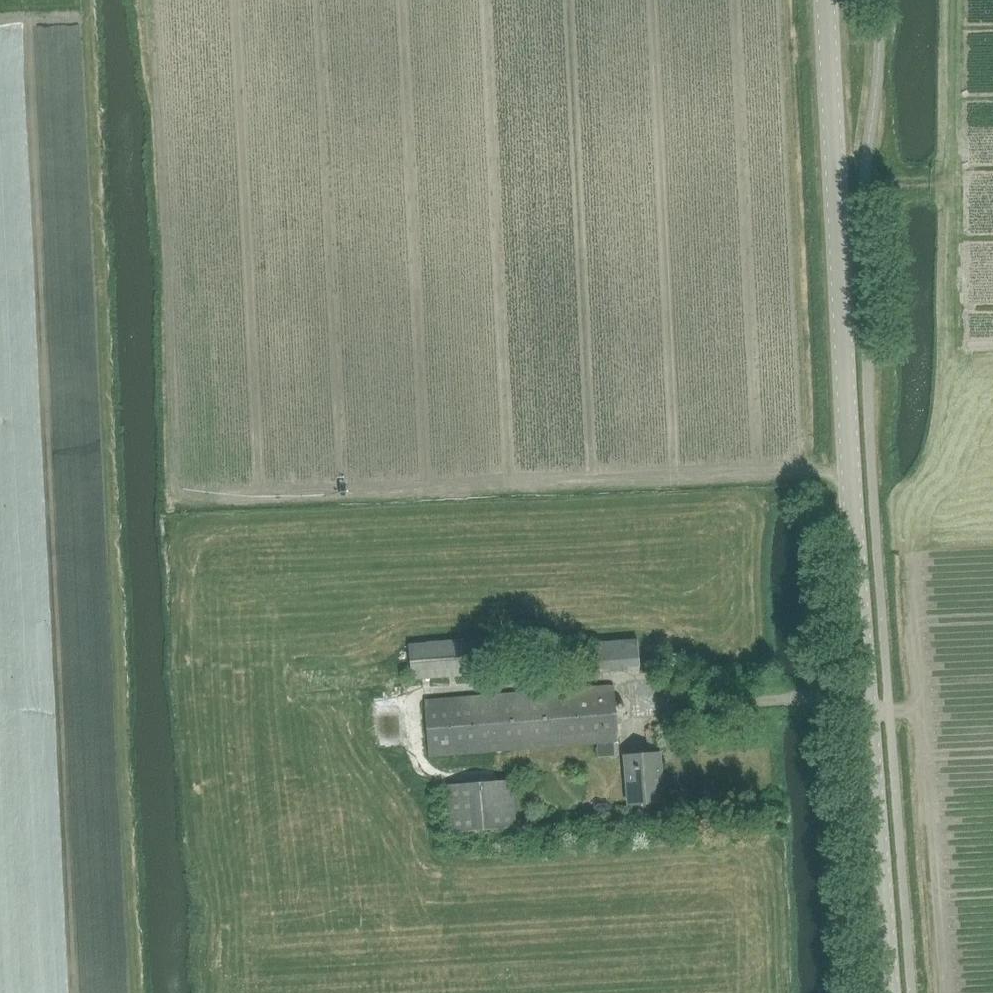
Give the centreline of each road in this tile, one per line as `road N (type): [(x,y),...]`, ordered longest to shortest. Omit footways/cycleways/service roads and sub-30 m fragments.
road 1 (unclassified): [(817,0),(885,992)]

